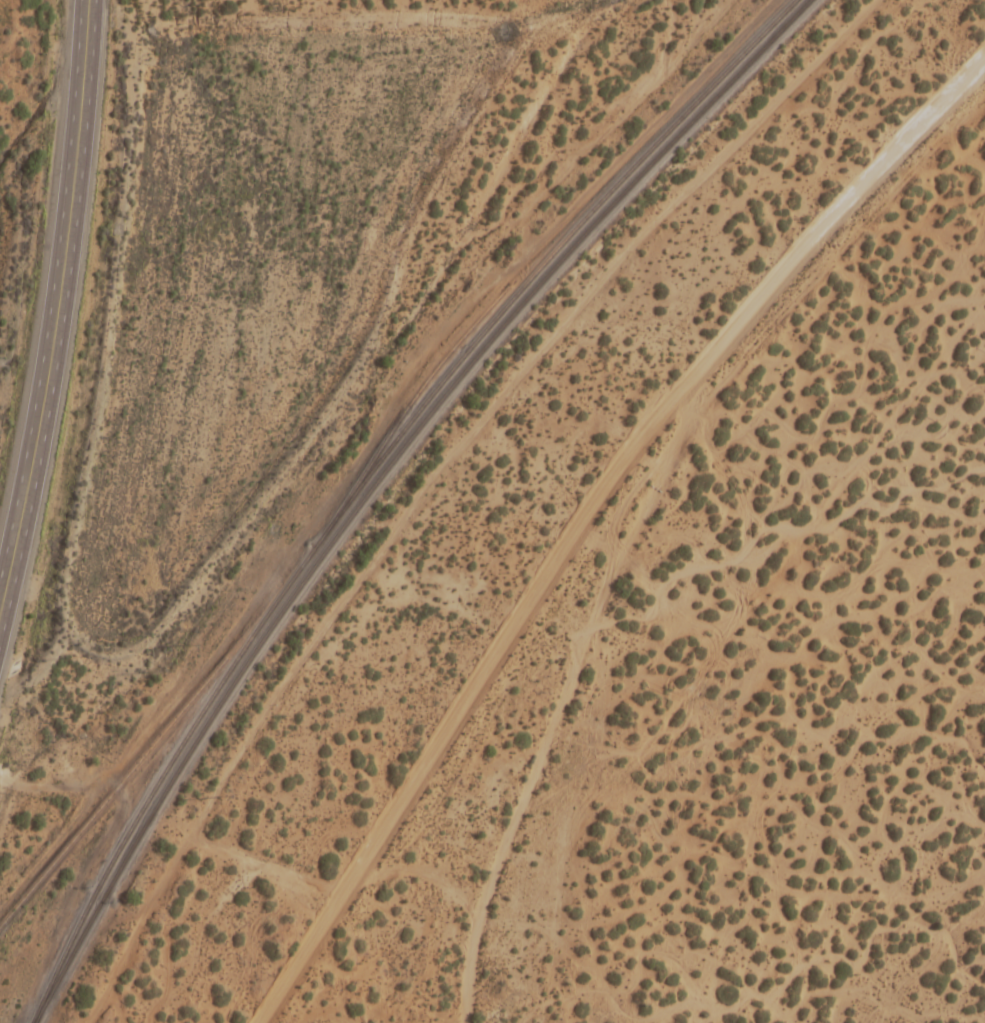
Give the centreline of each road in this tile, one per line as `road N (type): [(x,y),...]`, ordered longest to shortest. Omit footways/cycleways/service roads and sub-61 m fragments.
road 1 (track): [(610,0),(419,289),(151,642),(128,660),(103,658),(75,641),(61,598),(106,326),(134,36)]
road 2 (track): [(467,1022),(595,568),(761,285),(984,51)]
road 3 (trunk): [(88,0),(56,314),(0,609)]
road 4 (track): [(276,1022),(399,801),(555,583),(595,568)]

